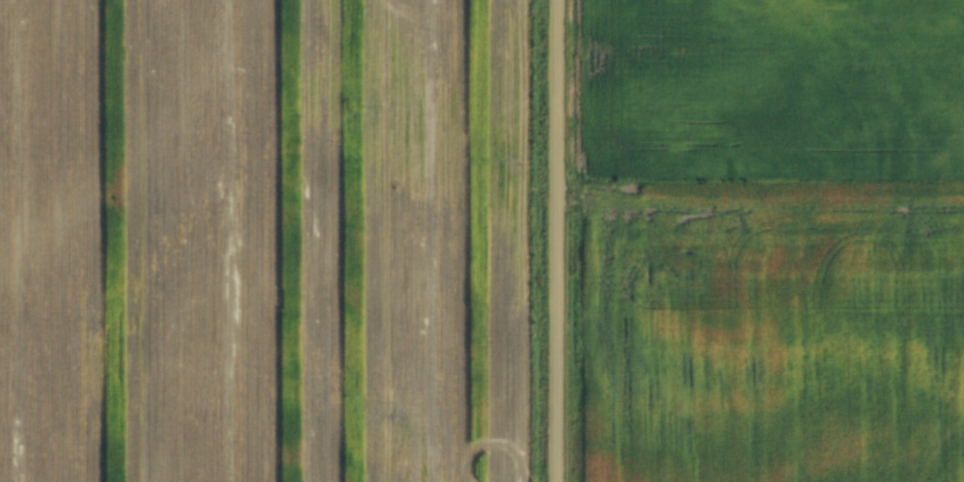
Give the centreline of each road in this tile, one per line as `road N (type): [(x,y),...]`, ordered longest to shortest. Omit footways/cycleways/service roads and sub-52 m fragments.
road 1 (residential): [(549,481),(546,0)]

